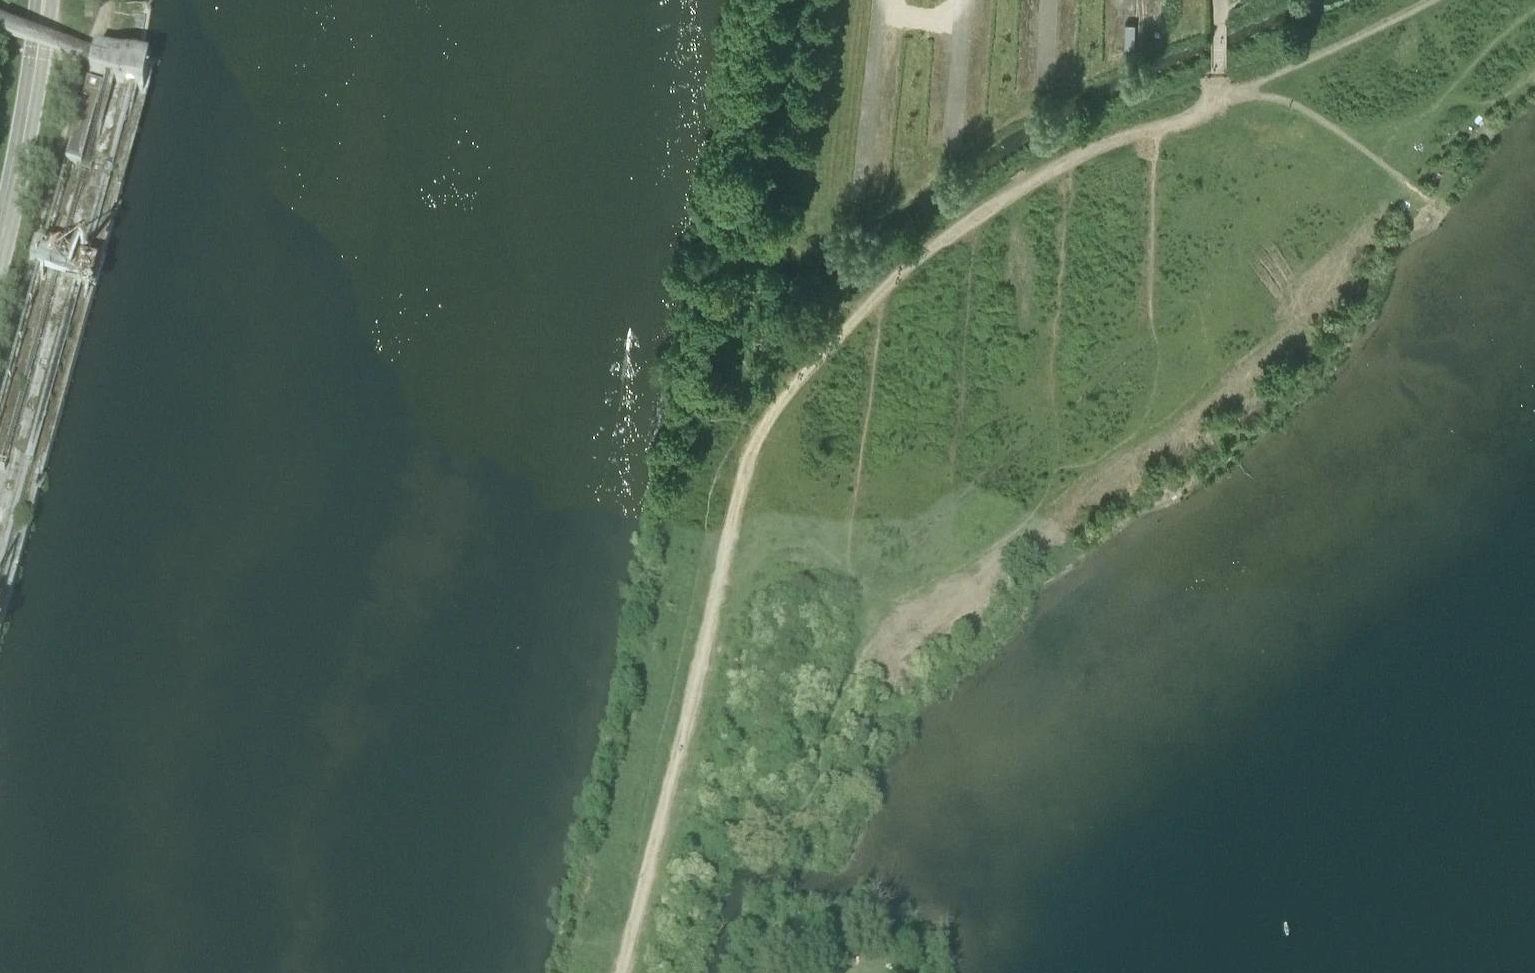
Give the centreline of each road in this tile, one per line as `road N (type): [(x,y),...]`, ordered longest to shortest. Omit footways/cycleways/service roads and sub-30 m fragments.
road 1 (tertiary): [(0,246),(44,0)]

